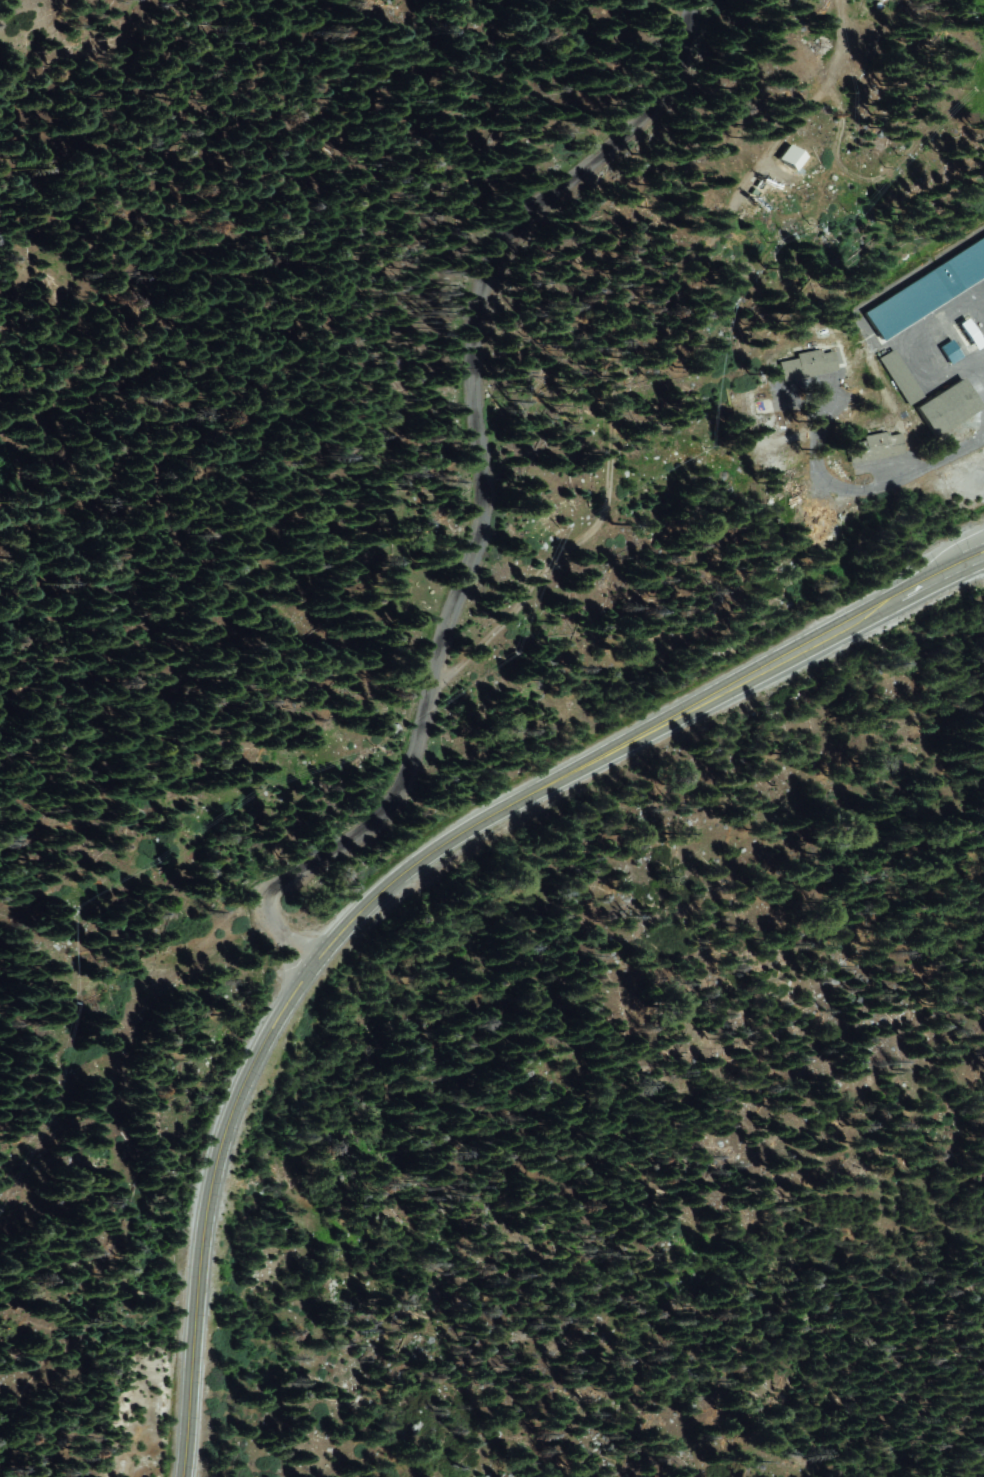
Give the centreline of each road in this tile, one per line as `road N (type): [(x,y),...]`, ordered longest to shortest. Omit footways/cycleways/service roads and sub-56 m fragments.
road 1 (secondary): [(183,1476),(214,1172),(260,1050),(333,943),(394,884),(462,835),(983,559)]
road 2 (residential): [(321,958),(279,935),(274,905),(286,881),(364,832),(399,787),(424,717),(436,646),(481,514),(470,364),(481,291),(498,249),(540,204),(611,150),(670,85),(691,0)]

